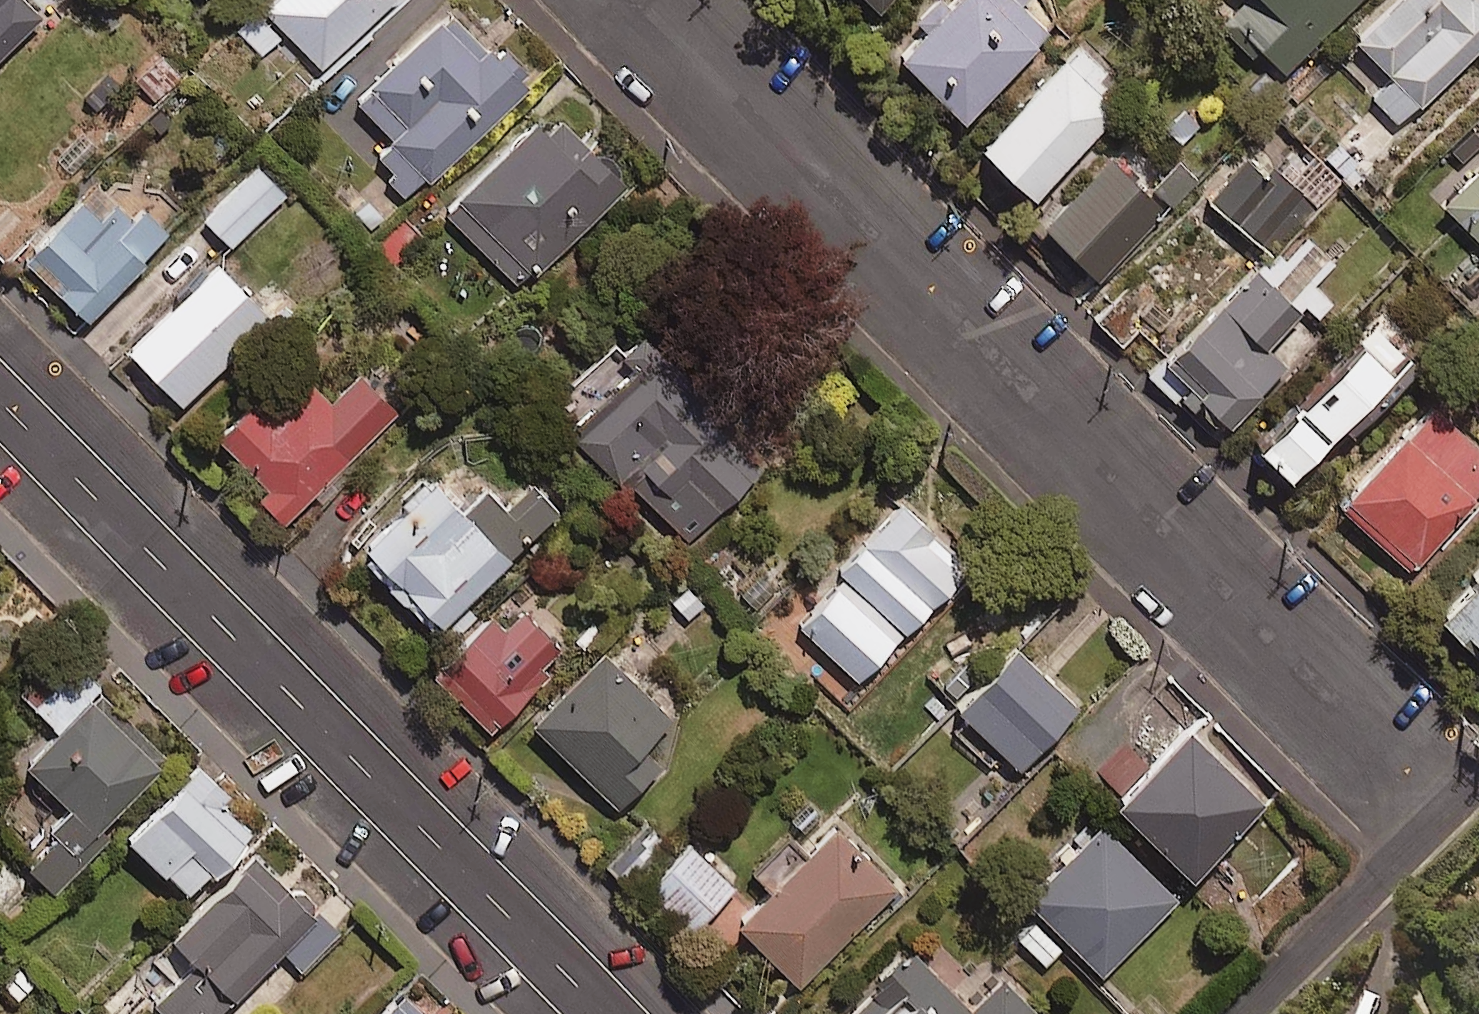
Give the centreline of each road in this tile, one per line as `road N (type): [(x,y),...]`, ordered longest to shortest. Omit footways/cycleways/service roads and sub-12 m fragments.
road 1 (residential): [(1439,813),(635,0)]
road 2 (residential): [(601,1013),(0,406)]
road 3 (residential): [(1237,1013),(1439,813)]

